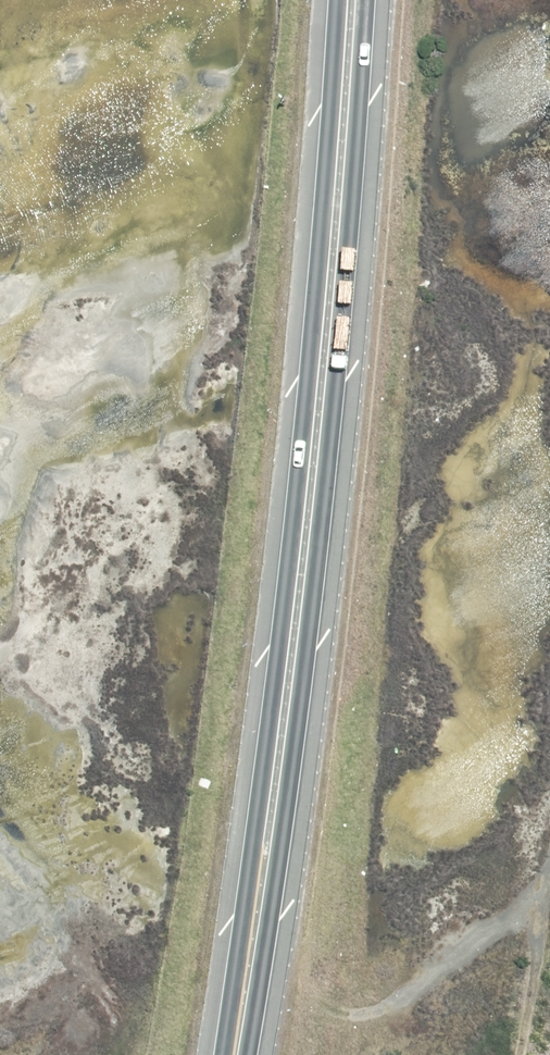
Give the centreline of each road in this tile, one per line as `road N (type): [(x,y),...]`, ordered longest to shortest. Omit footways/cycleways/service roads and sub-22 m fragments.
road 1 (trunk): [(217,1054),(305,388),(332,0)]
road 2 (trunk): [(361,0),(342,305),(246,1054)]

